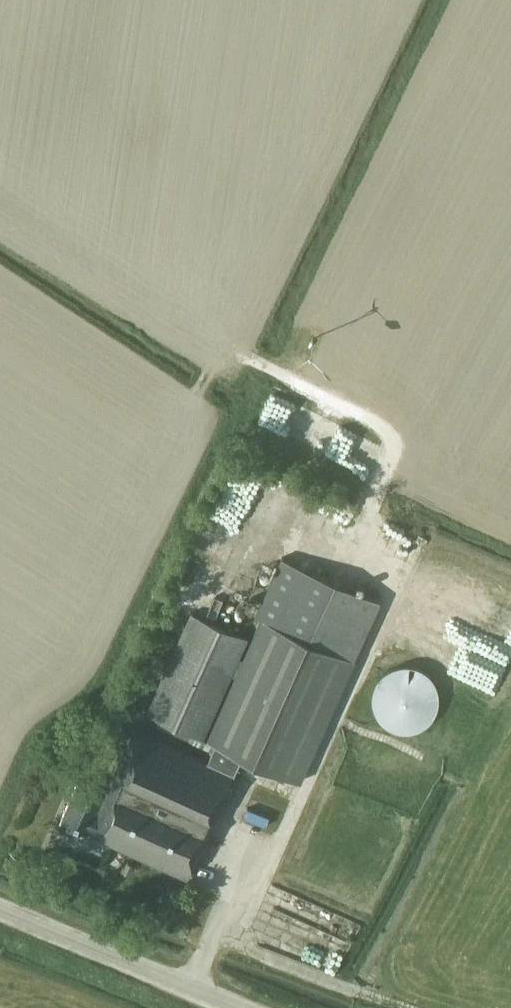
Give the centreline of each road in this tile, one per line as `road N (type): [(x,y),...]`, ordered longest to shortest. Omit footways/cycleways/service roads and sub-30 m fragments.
road 1 (tertiary): [(249,1007),(0,907)]

